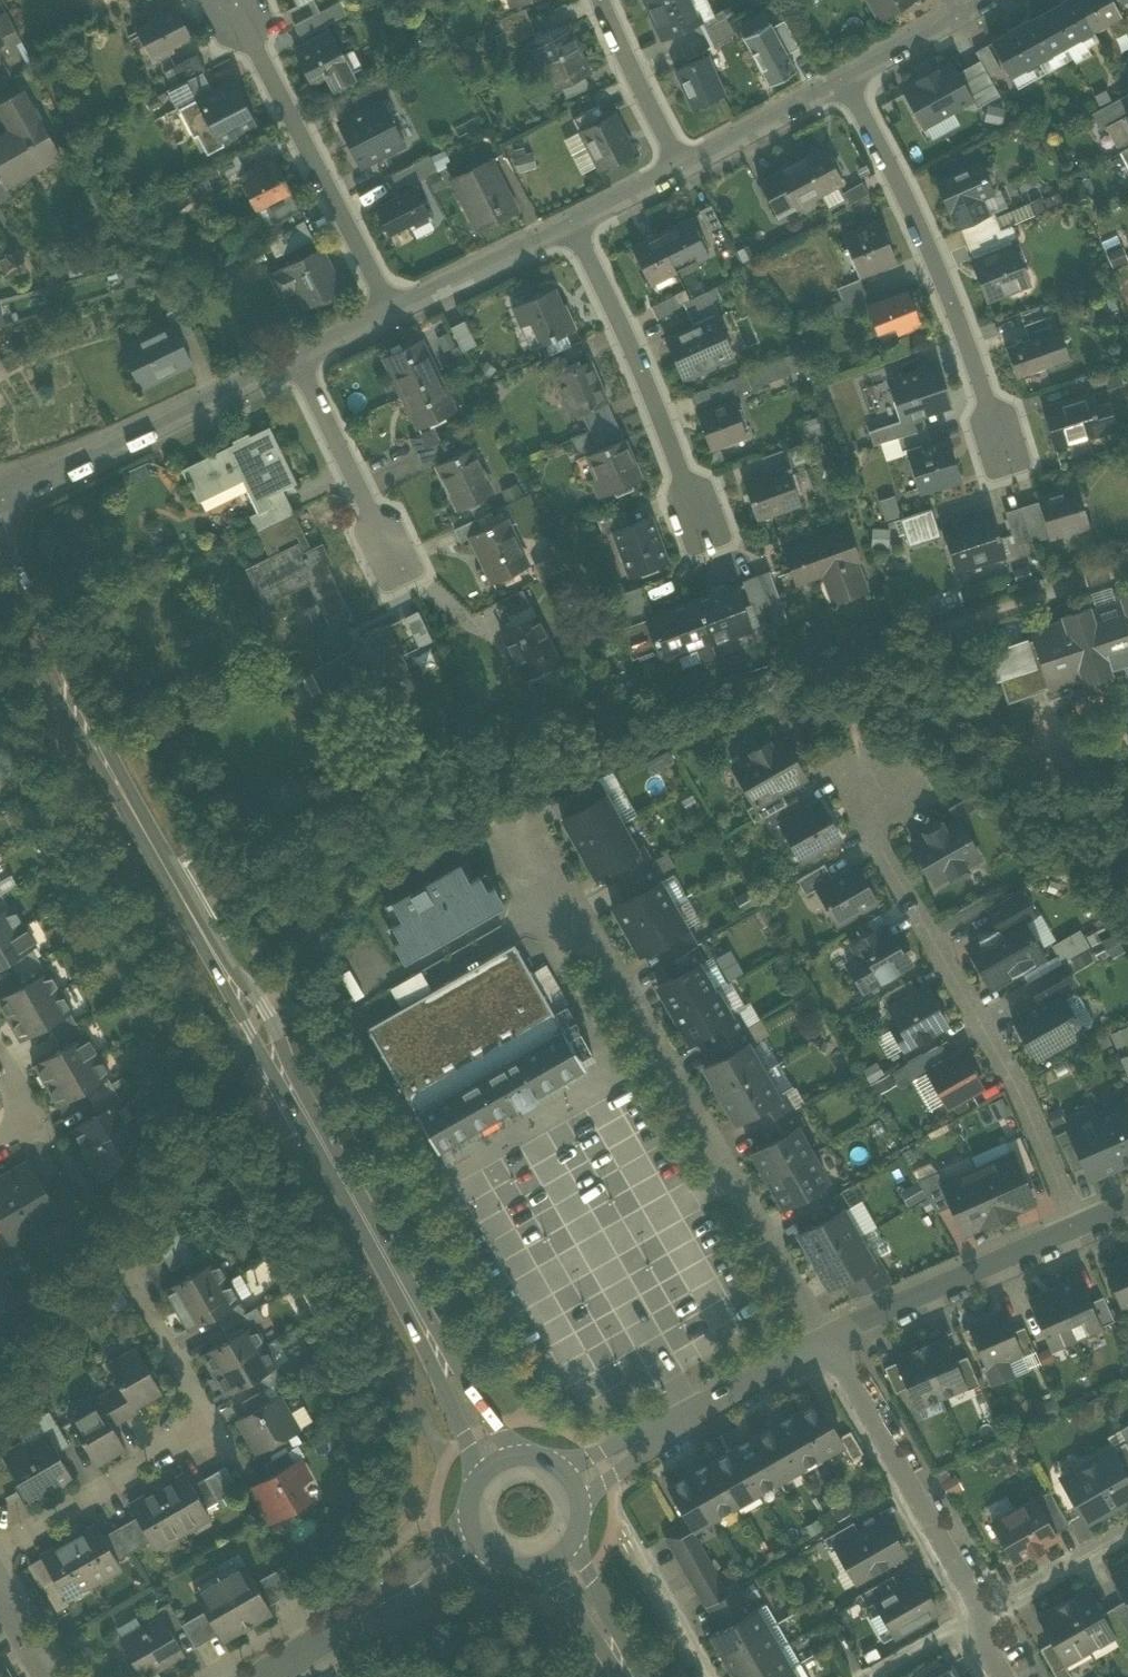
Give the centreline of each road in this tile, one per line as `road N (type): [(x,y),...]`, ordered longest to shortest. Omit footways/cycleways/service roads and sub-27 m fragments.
road 1 (secondary): [(498,1463),(52,670),(0,561)]
road 2 (residential): [(826,1340),(540,840)]
road 3 (residential): [(1076,1227),(1015,1087),(873,830),(860,755)]
road 4 (residential): [(846,82),(935,259),(1011,466)]
road 5 (residential): [(389,315),(231,0)]
road 6 (residential): [(575,227),(709,533)]
road 7 (residential): [(298,359),(0,505)]
road 8 (residential): [(982,1612),(826,1340)]
road 9 (residential): [(572,1482),(826,1340)]
road 10 (residential): [(826,1340),(1076,1227)]
road 11 (residential): [(479,1540),(264,1676)]
road 12 (residential): [(298,359),(396,566)]
road 13 (residential): [(575,227),(389,315)]
road 14 (residential): [(683,173),(607,0)]
road 15 (residential): [(846,82),(683,173)]
road 16 (residential): [(982,1612),(1127,1533)]
road 17 (residential): [(629,1539),(704,1676)]
road 18 (secondary): [(632,1676),(556,1555)]
road 19 (residential): [(968,18),(846,82)]
road 20 (residential): [(870,1676),(982,1612)]
road 21 (residential): [(683,173),(575,227)]

